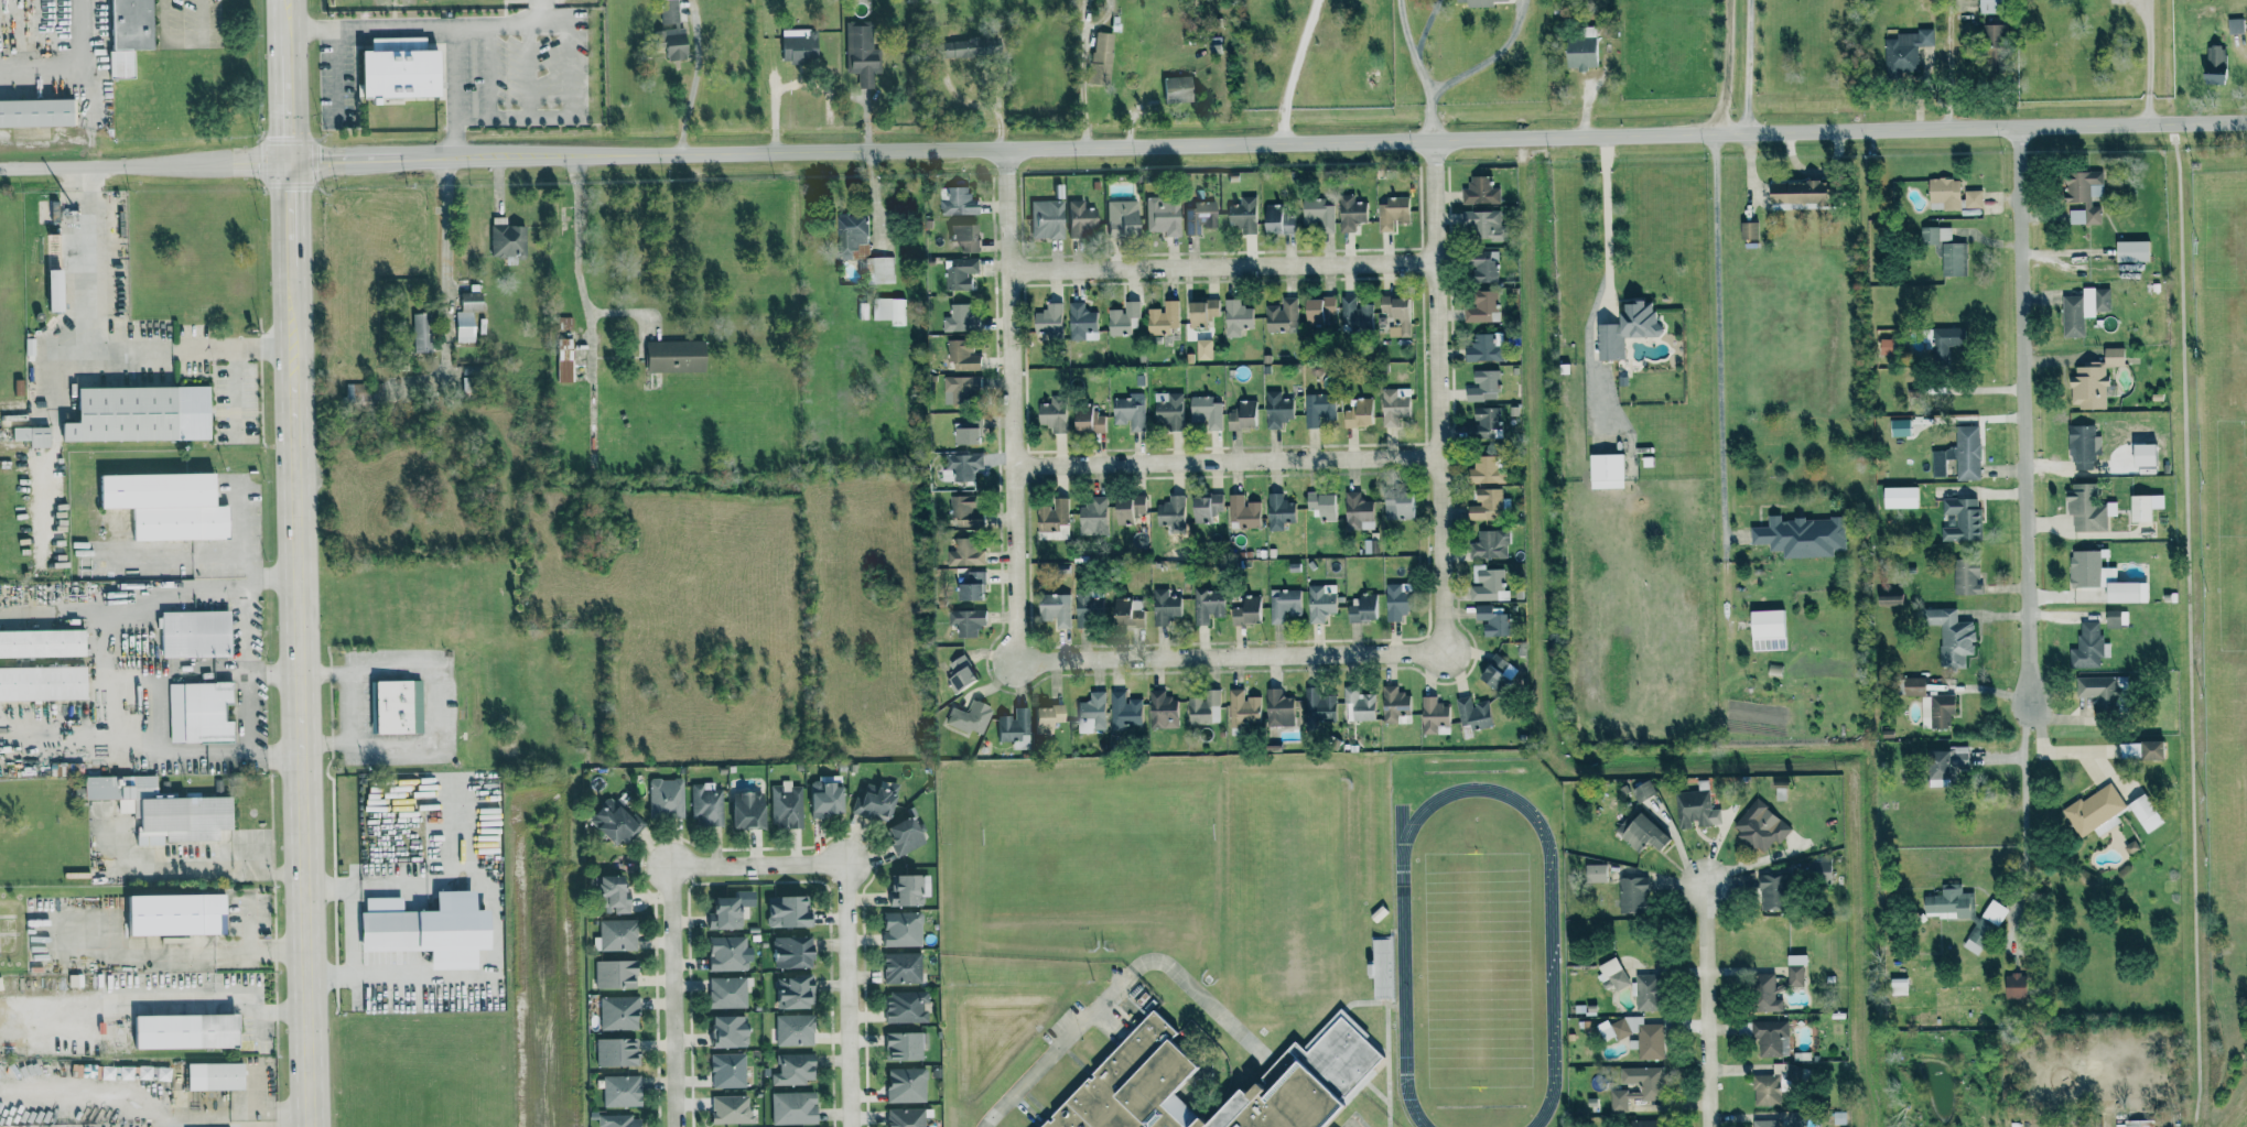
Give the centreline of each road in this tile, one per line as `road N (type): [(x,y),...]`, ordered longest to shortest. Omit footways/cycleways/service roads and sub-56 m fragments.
road 1 (residential): [(577,155),(2246,122)]
road 2 (secondary): [(311,1126),(294,348)]
road 3 (residential): [(2016,128),(2039,719)]
road 4 (residential): [(1433,140),(1444,654)]
road 5 (residential): [(1005,149),(1019,661)]
road 6 (residential): [(668,863),(847,863),(852,1126)]
road 7 (residential): [(1435,263),(1009,271)]
road 8 (residential): [(1444,654),(1019,661)]
road 9 (residential): [(1438,457),(1014,466)]
road 10 (residential): [(290,160),(0,169)]
road 11 (residential): [(1714,1126),(1711,858)]
road 12 (residential): [(675,1126),(668,863)]
road 13 (residential): [(290,160),(444,156)]
road 14 (residential): [(444,156),(577,155)]

